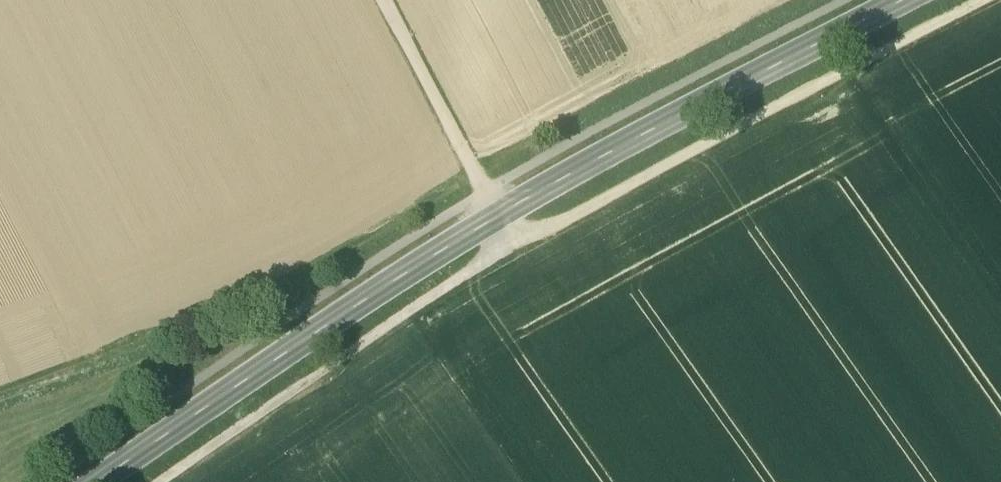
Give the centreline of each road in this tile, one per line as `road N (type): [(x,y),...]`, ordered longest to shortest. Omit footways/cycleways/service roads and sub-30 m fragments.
road 1 (track): [(991,0),(517,245),(160,481)]
road 2 (secondary): [(909,0),(502,215),(99,481)]
road 3 (track): [(472,171),(289,287),(0,397)]

